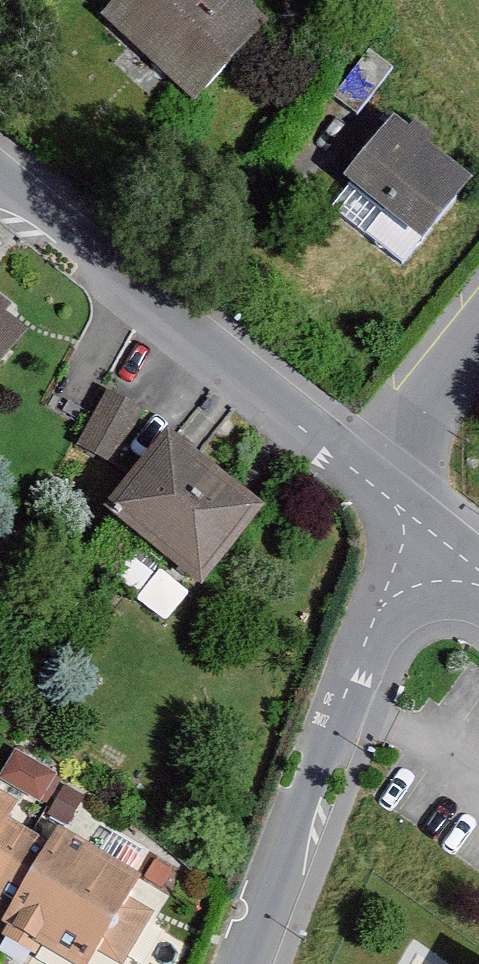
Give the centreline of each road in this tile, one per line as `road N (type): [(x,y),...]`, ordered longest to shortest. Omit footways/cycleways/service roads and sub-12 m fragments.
road 1 (tertiary): [(0,184),(374,484)]
road 2 (residential): [(434,534),(386,599),(245,963)]
road 3 (residential): [(374,484),(478,344)]

